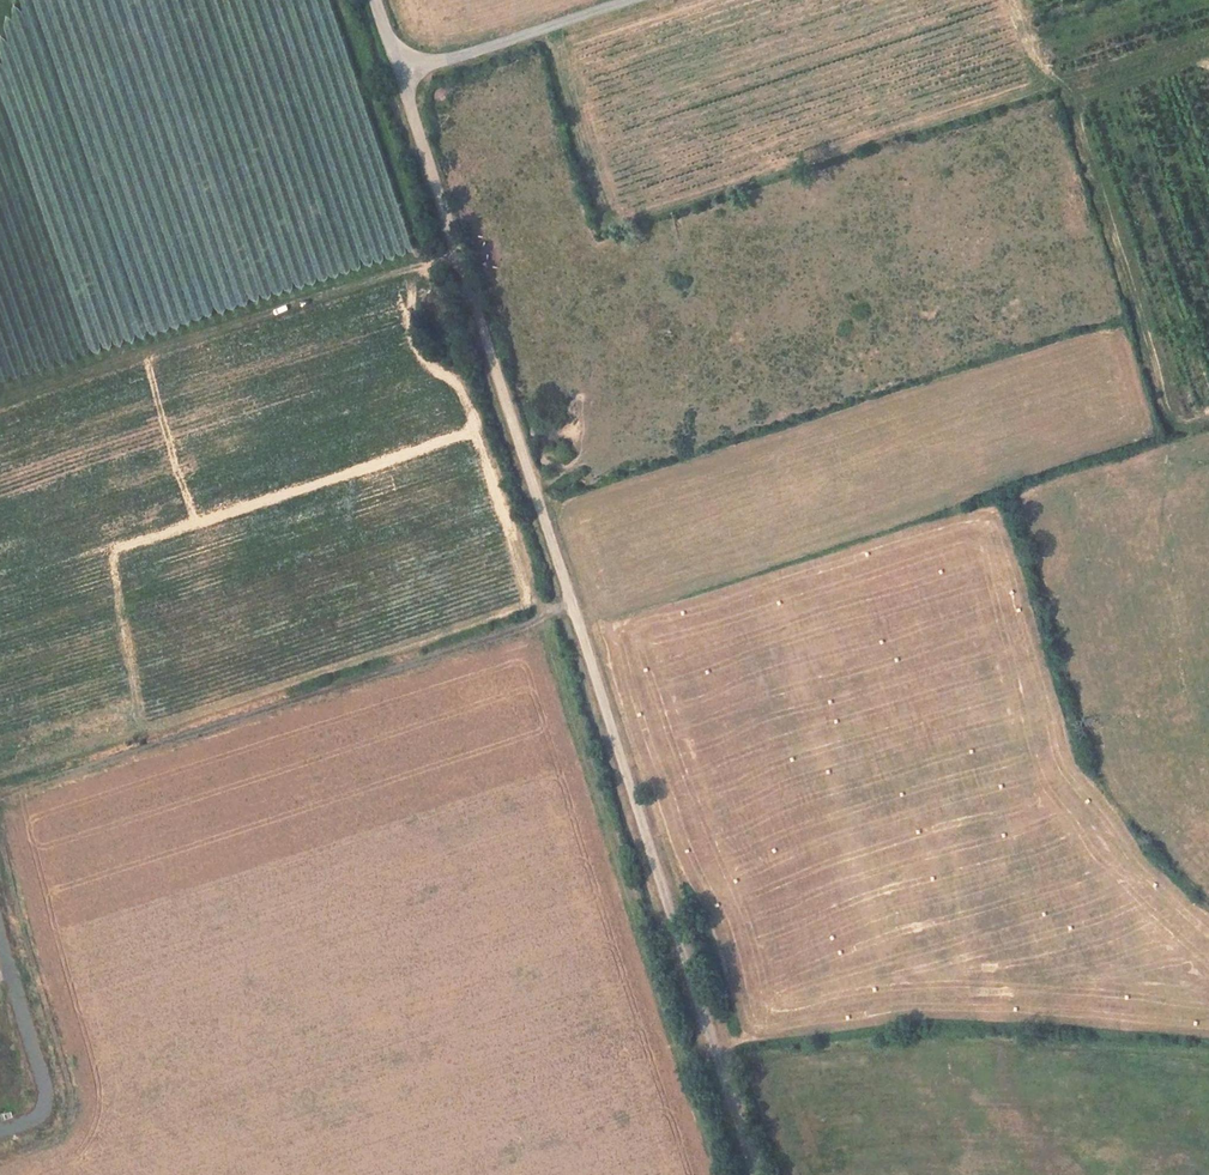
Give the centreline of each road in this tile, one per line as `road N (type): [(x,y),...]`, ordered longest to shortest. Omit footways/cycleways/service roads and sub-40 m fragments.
road 1 (unclassified): [(399,74),(755,1174)]
road 2 (unclassified): [(399,74),(631,0)]

